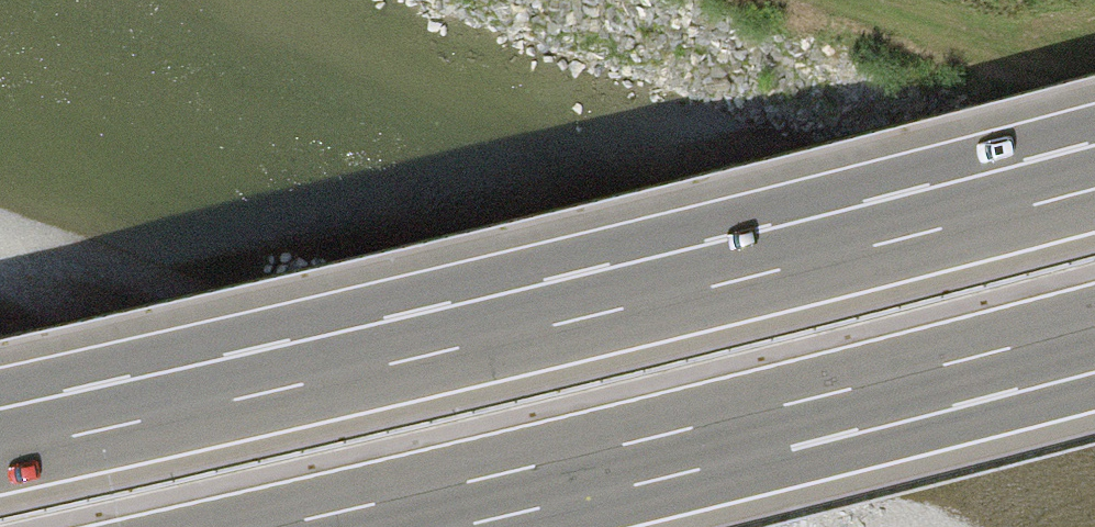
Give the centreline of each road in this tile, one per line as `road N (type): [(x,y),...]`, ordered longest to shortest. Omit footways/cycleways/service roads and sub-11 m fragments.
road 1 (motorway): [(1094,187),(745,280),(0,451)]
road 2 (motorway): [(269,526),(1094,326)]

